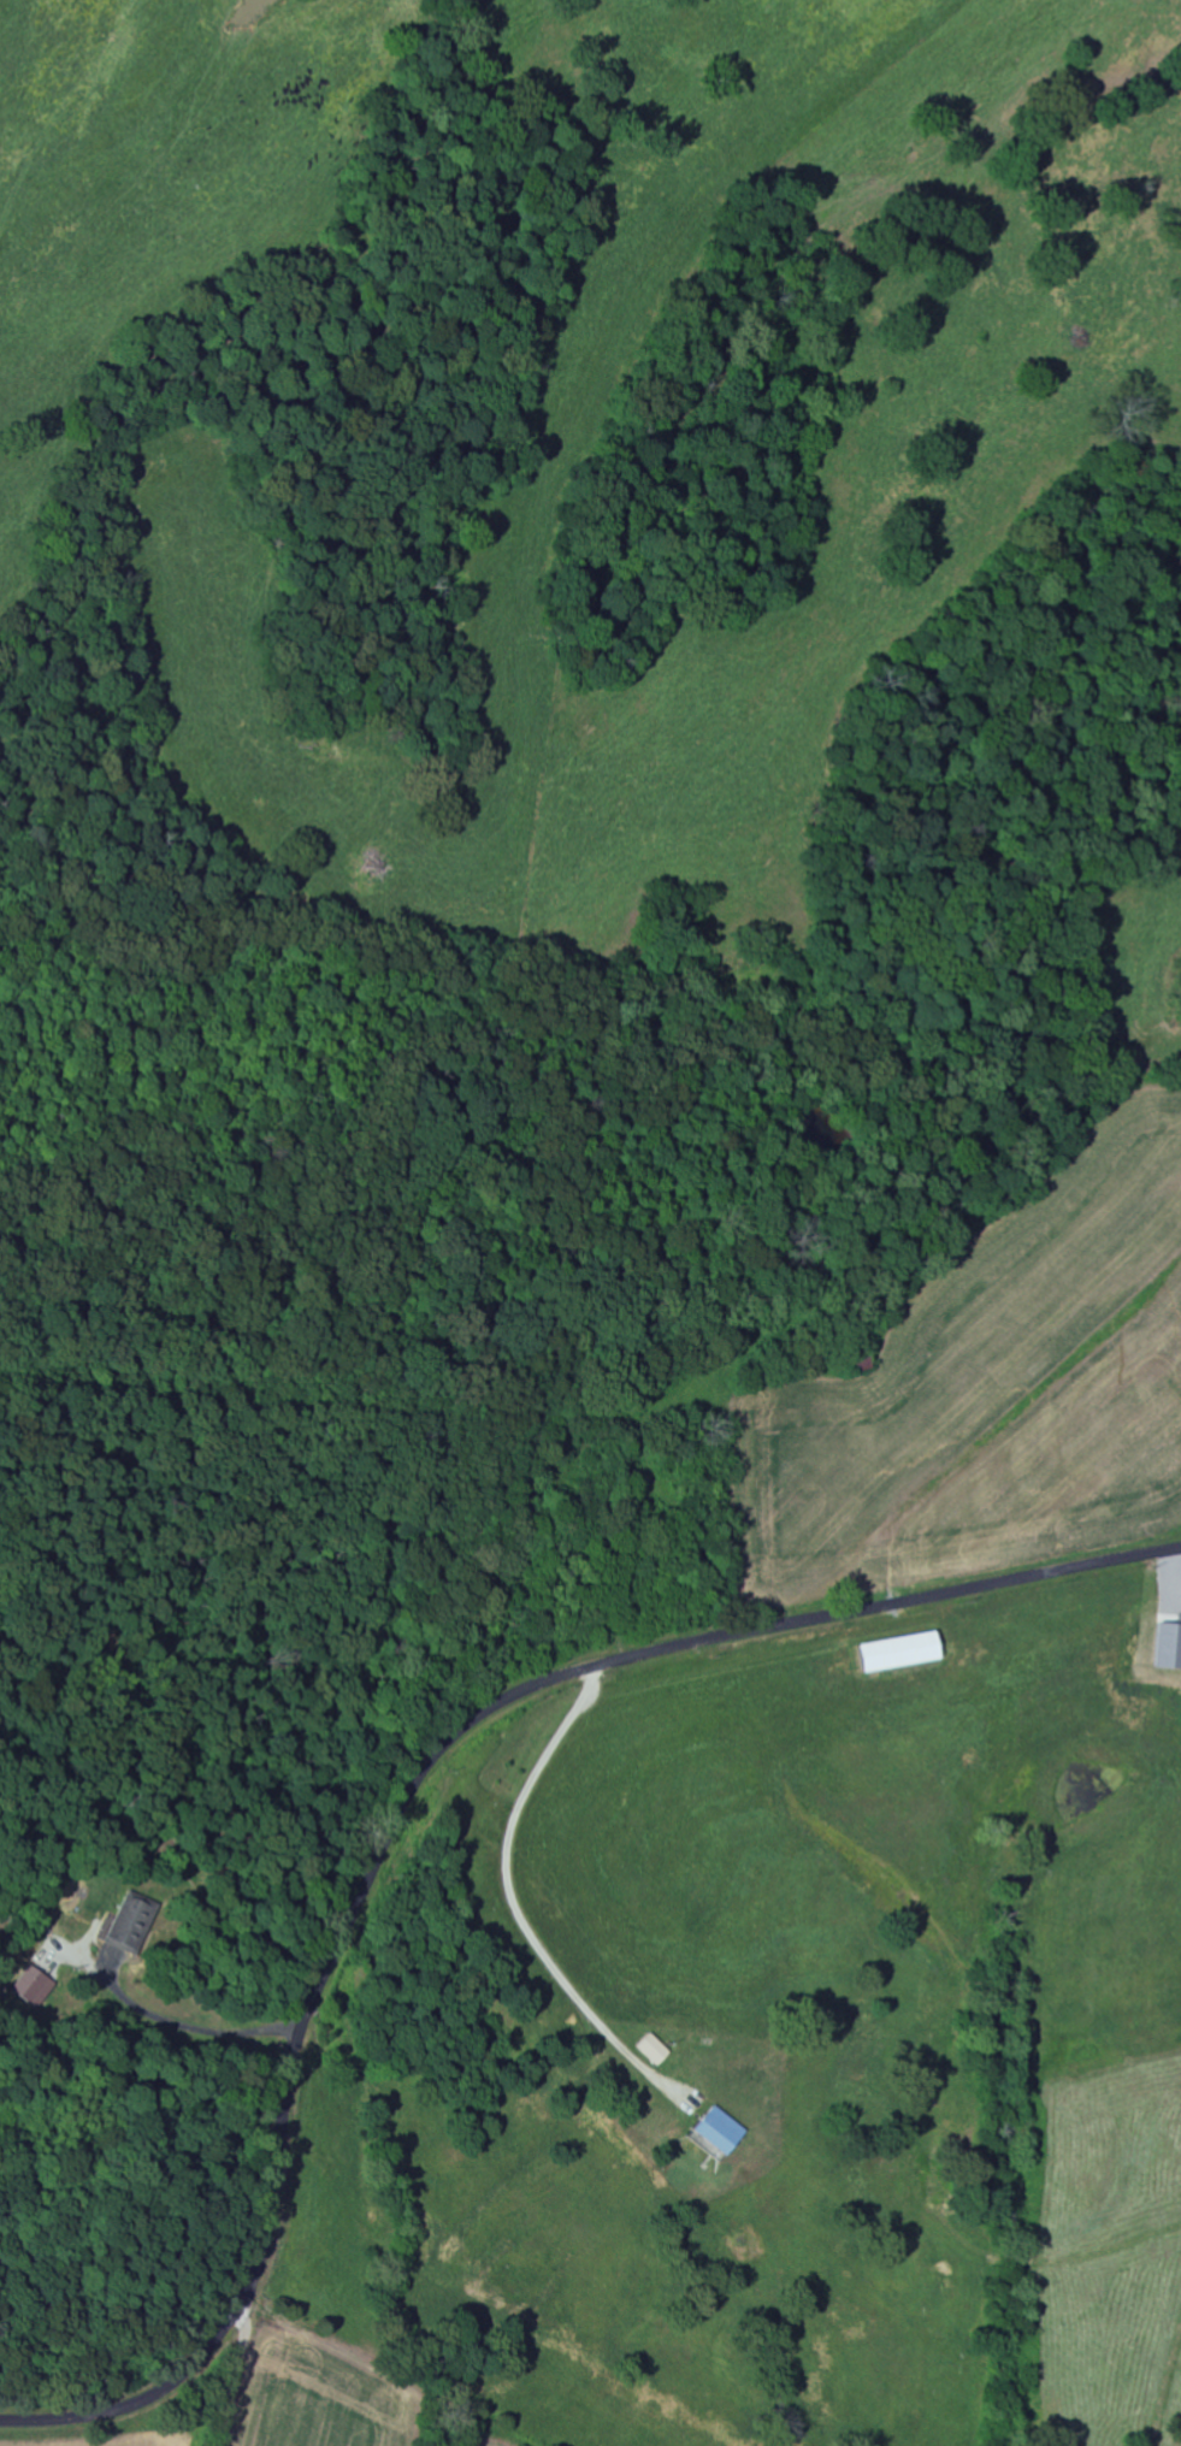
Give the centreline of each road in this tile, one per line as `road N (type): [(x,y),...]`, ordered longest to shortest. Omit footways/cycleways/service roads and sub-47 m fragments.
road 1 (residential): [(0,2422),(111,2415),(183,2377),(219,2339),(256,2270),(291,2076),(338,1950),(413,1797),(477,1719),(503,1702),(666,1649),(1180,1552)]

